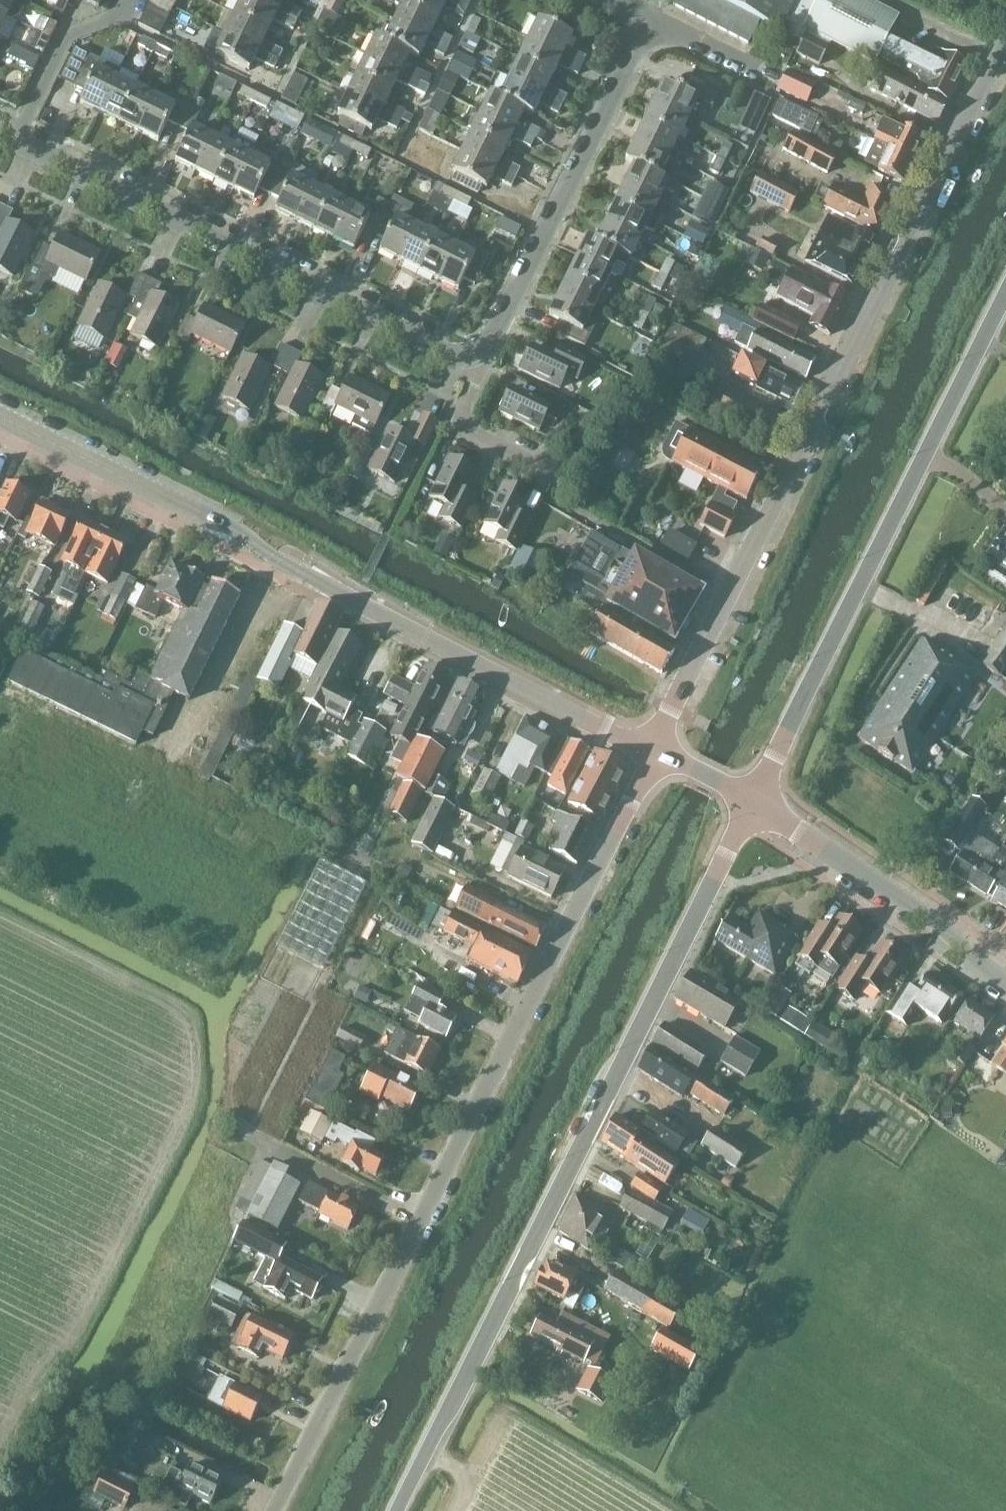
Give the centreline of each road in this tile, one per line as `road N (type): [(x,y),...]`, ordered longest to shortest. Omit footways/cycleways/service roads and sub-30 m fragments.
road 1 (residential): [(274,1510),(652,752)]
road 2 (tertiary): [(394,1510),(752,801)]
road 3 (residential): [(652,752),(1005,42)]
road 4 (tertiary): [(652,752),(276,559),(237,529),(0,416)]
road 5 (tertiary): [(752,801),(1005,291)]
road 6 (residential): [(469,355),(450,355),(0,135)]
road 7 (residential): [(469,355),(486,341),(650,16)]
road 8 (tertiary): [(1005,975),(752,801)]
road 9 (residential): [(540,461),(460,423),(479,377),(469,355)]

